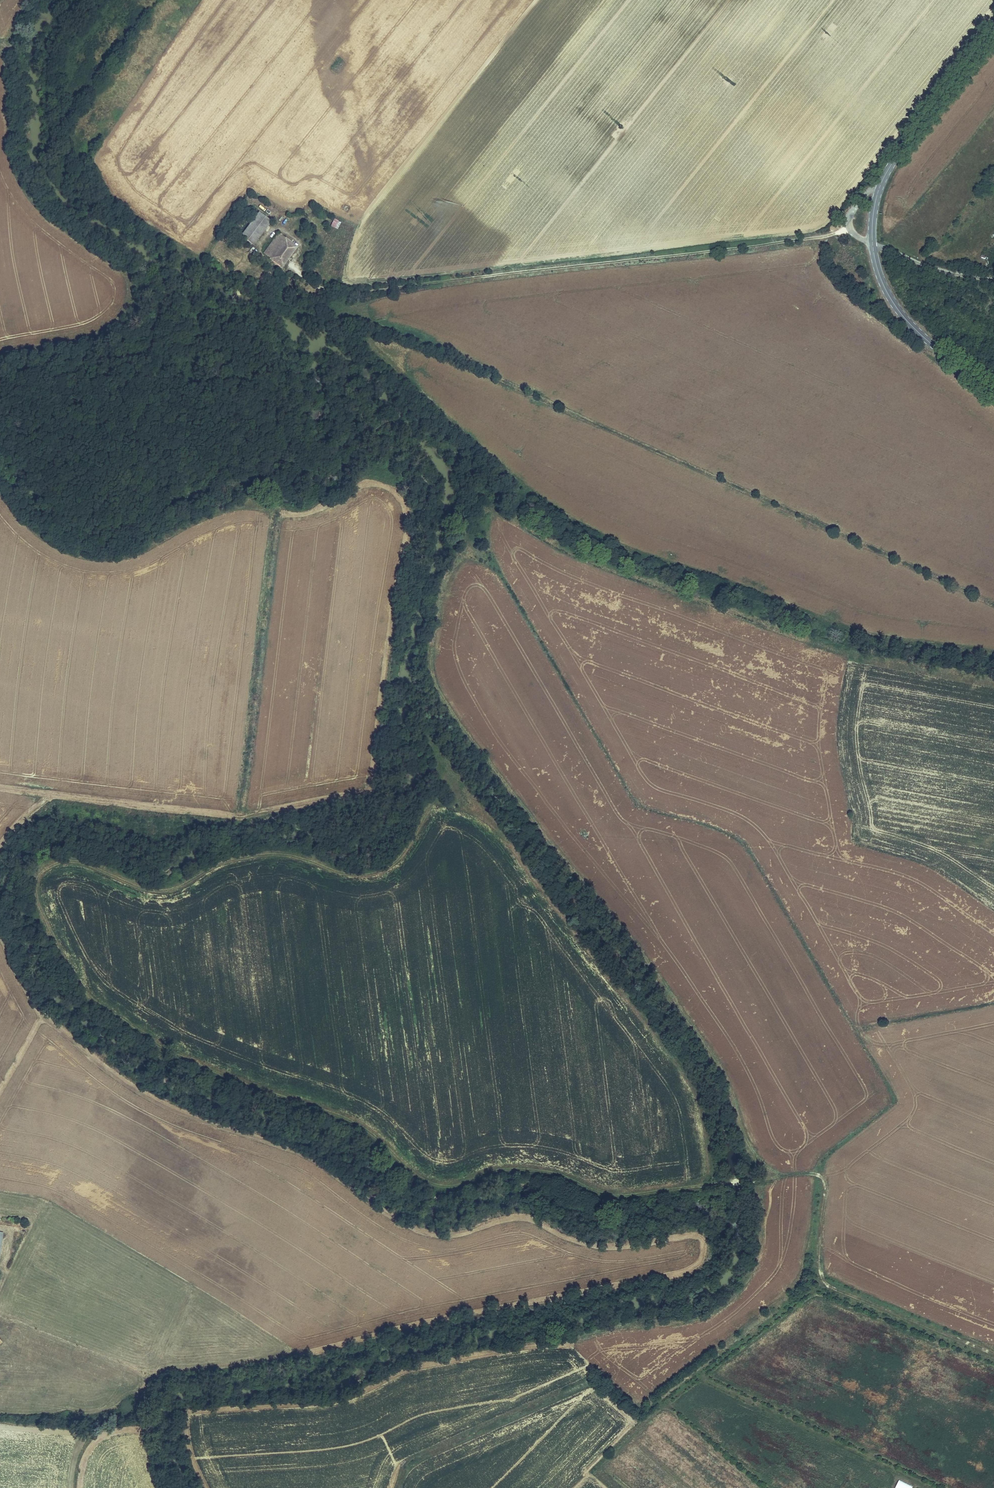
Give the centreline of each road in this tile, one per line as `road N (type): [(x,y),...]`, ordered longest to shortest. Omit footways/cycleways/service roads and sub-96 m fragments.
road 1 (track): [(815,238),(819,222),(993,9)]
road 2 (secondary): [(872,243),(883,178),(993,33)]
road 3 (secondary): [(993,393),(897,307),(872,243)]
road 4 (unclassified): [(993,279),(872,243)]

